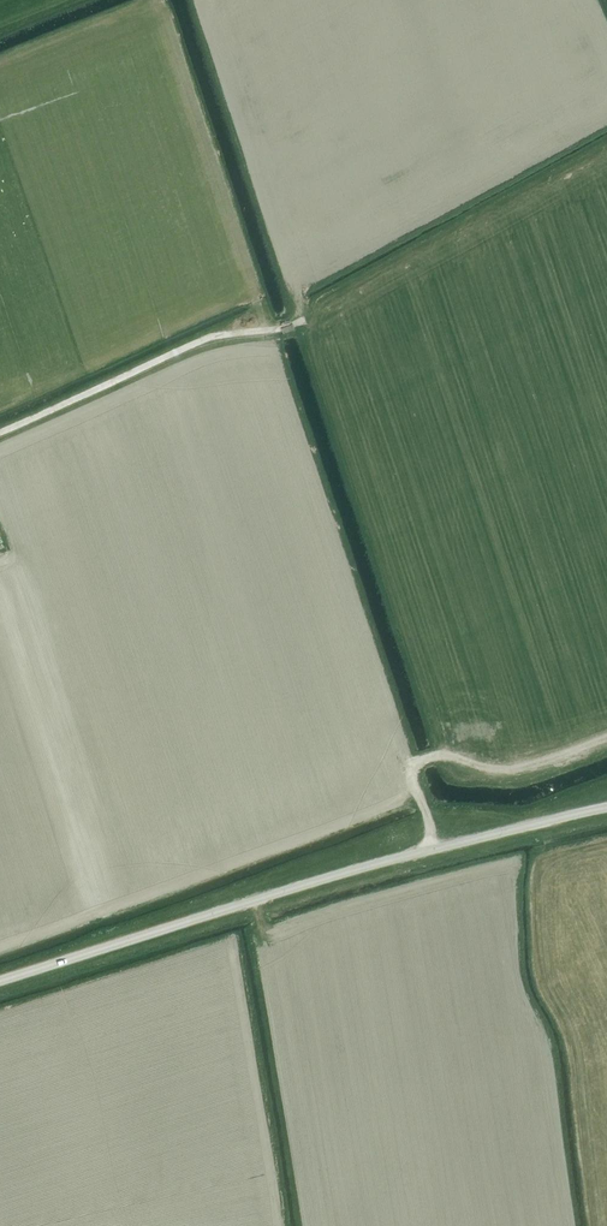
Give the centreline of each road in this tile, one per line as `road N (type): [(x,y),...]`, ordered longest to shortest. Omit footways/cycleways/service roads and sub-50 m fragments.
road 1 (unclassified): [(606,807),(364,868),(0,982)]
road 2 (track): [(433,849),(410,765),(445,753)]

